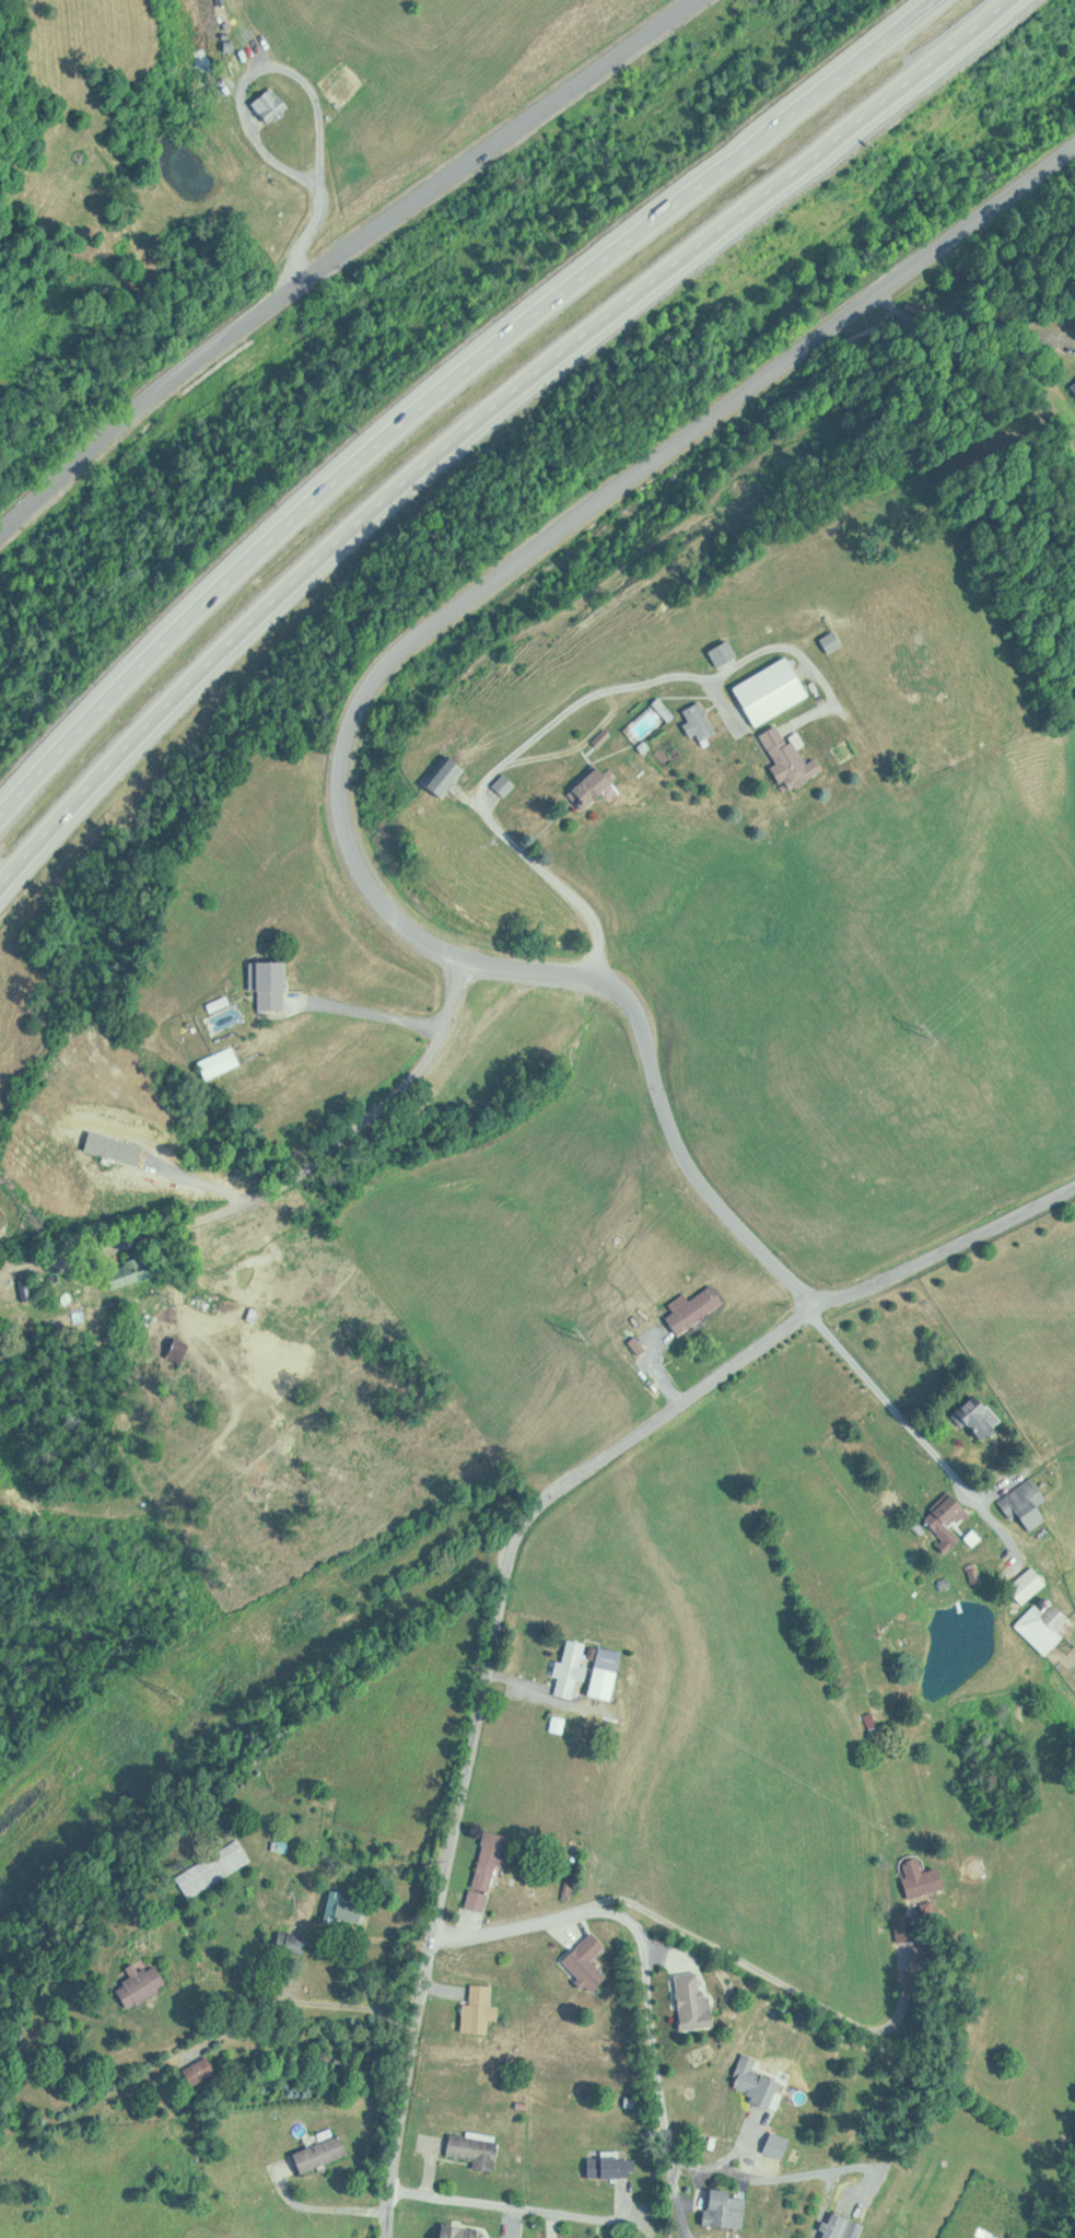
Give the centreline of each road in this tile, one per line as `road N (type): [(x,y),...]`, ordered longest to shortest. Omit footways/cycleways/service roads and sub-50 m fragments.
road 1 (motorway): [(0,884),(189,685),(360,524),(1013,0)]
road 2 (motorway): [(941,0),(350,473),(141,668),(0,817)]
road 3 (residential): [(460,949),(393,919),(336,811),(338,759),(374,678),(466,591),(1074,146)]
road 4 (residential): [(392,2237),(431,1937),(519,1531),(559,1485),(830,1304)]
road 5 (residential): [(0,542),(154,396),(295,282),(694,0)]
road 6 (residential): [(830,1304),(741,1234),(690,1172),(621,998),(573,972),(460,949)]
road 7 (residential): [(86,1244),(316,1159),(443,1069),(460,949)]
road 8 (residential): [(830,1304),(1074,1184)]

